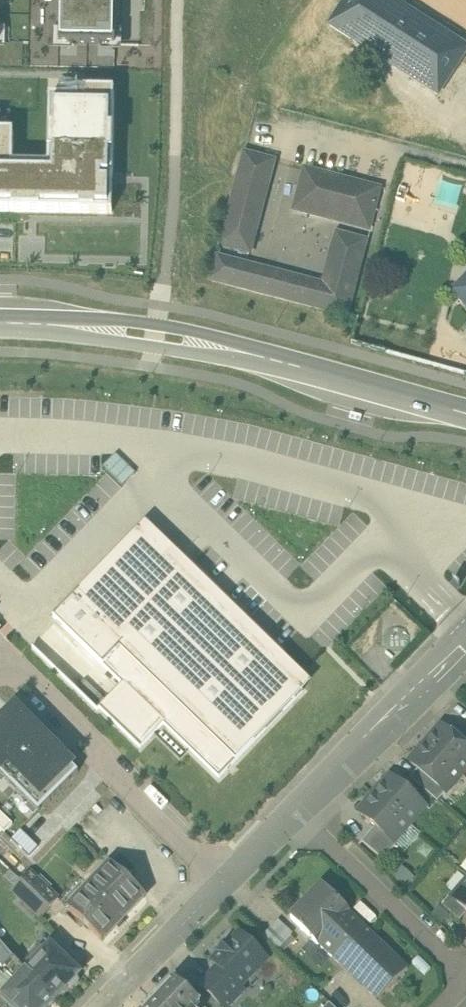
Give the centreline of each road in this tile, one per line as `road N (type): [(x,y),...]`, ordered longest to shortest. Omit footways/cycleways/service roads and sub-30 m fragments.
road 1 (residential): [(465,412),(154,334),(0,324)]
road 2 (residential): [(234,884),(5,654)]
road 3 (residential): [(304,813),(465,640)]
road 4 (residential): [(304,813),(465,971)]
road 5 (residential): [(117,1006),(234,884)]

